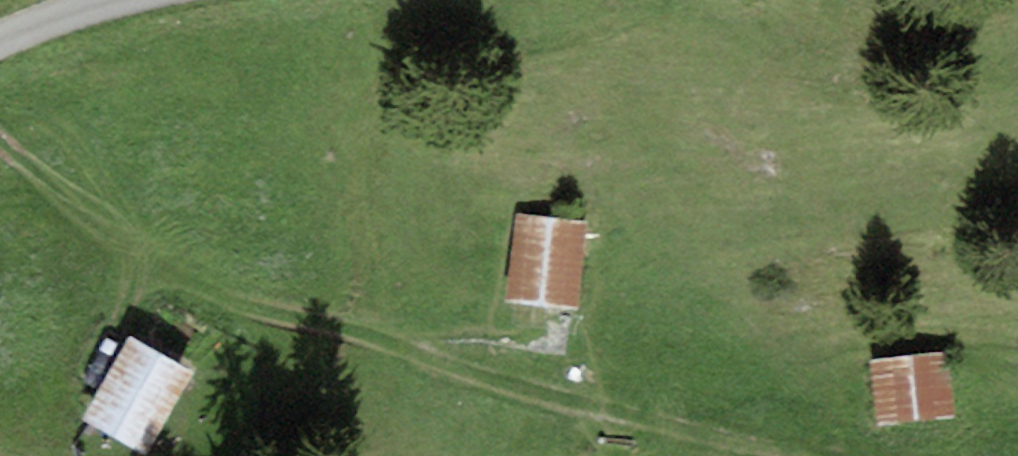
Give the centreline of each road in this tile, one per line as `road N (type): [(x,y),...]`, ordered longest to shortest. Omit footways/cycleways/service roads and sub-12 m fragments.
road 1 (track): [(827,455),(714,440),(499,387),(349,327),(217,304),(96,248),(0,171)]
road 2 (track): [(0,33),(124,0)]

